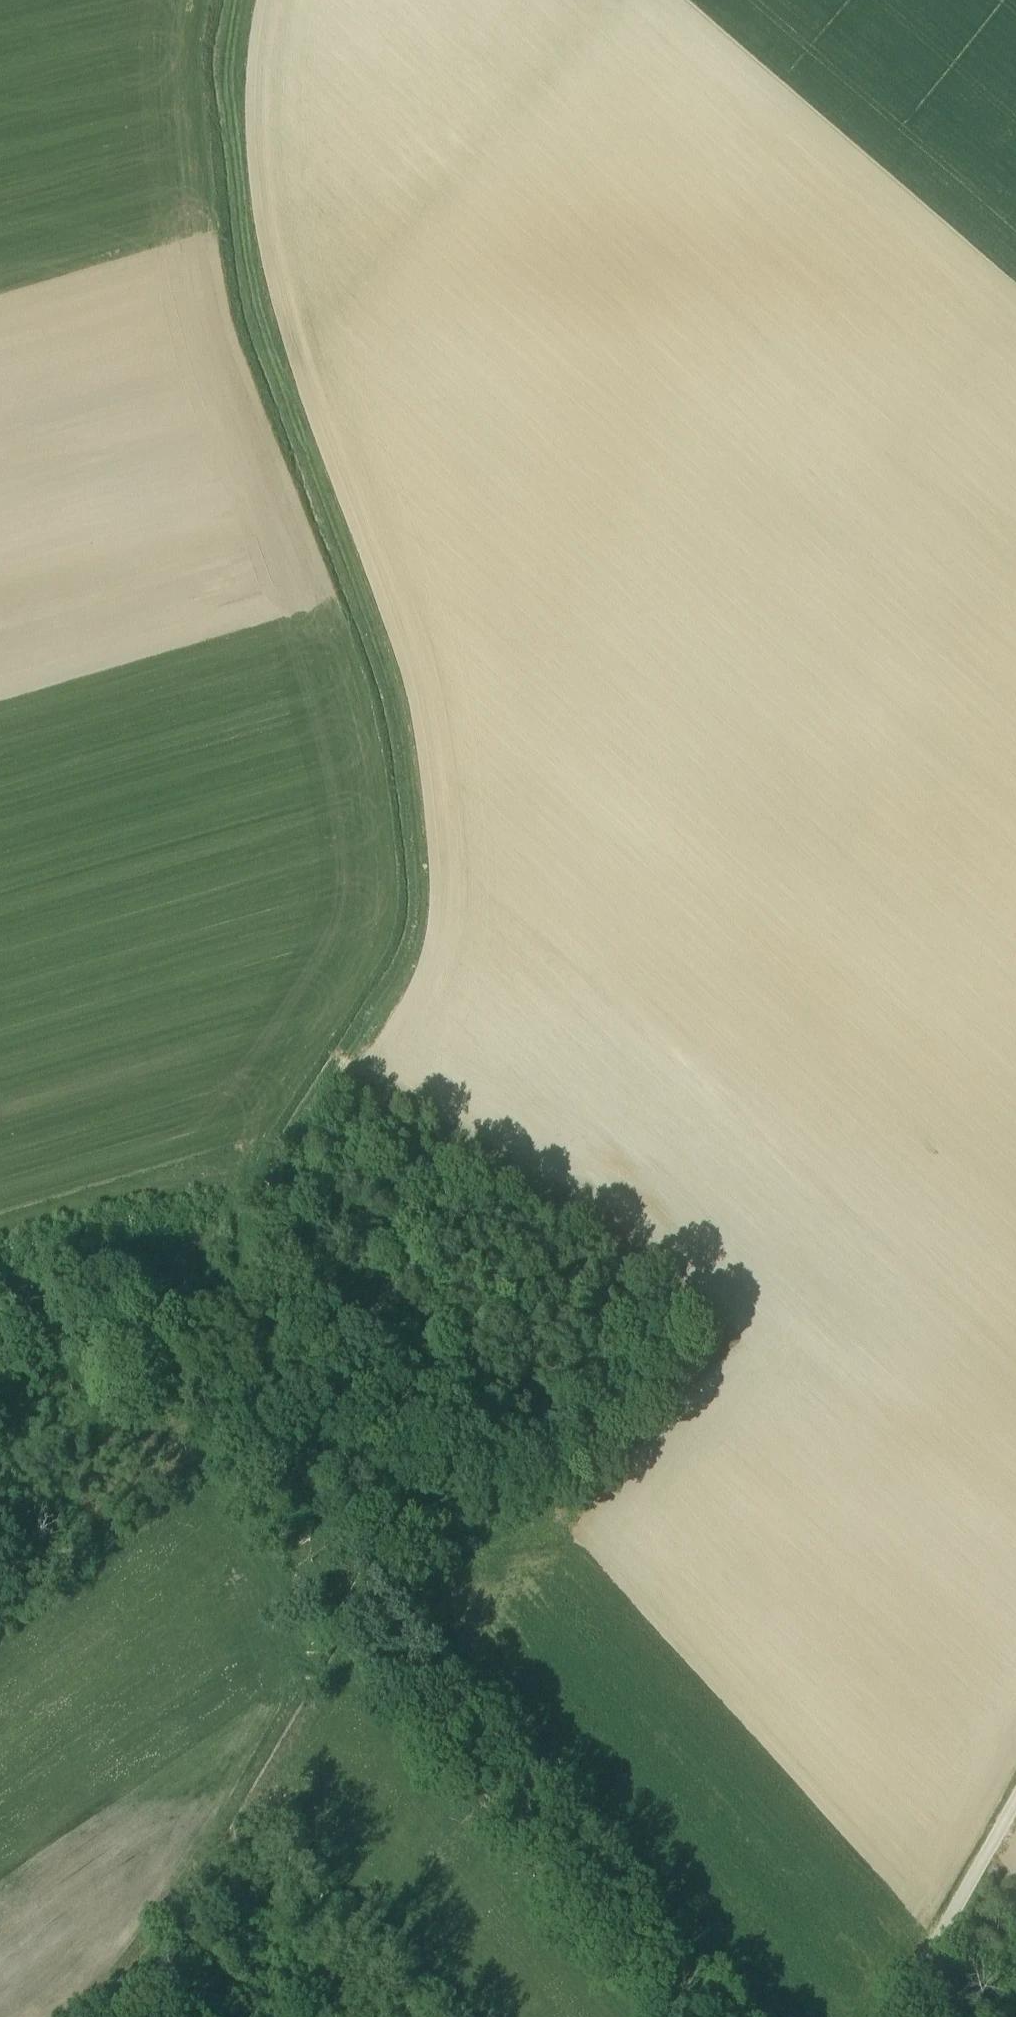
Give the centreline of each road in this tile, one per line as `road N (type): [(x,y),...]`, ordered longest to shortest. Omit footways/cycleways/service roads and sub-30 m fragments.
road 1 (unclassified): [(895,2016),(1015,1798)]

